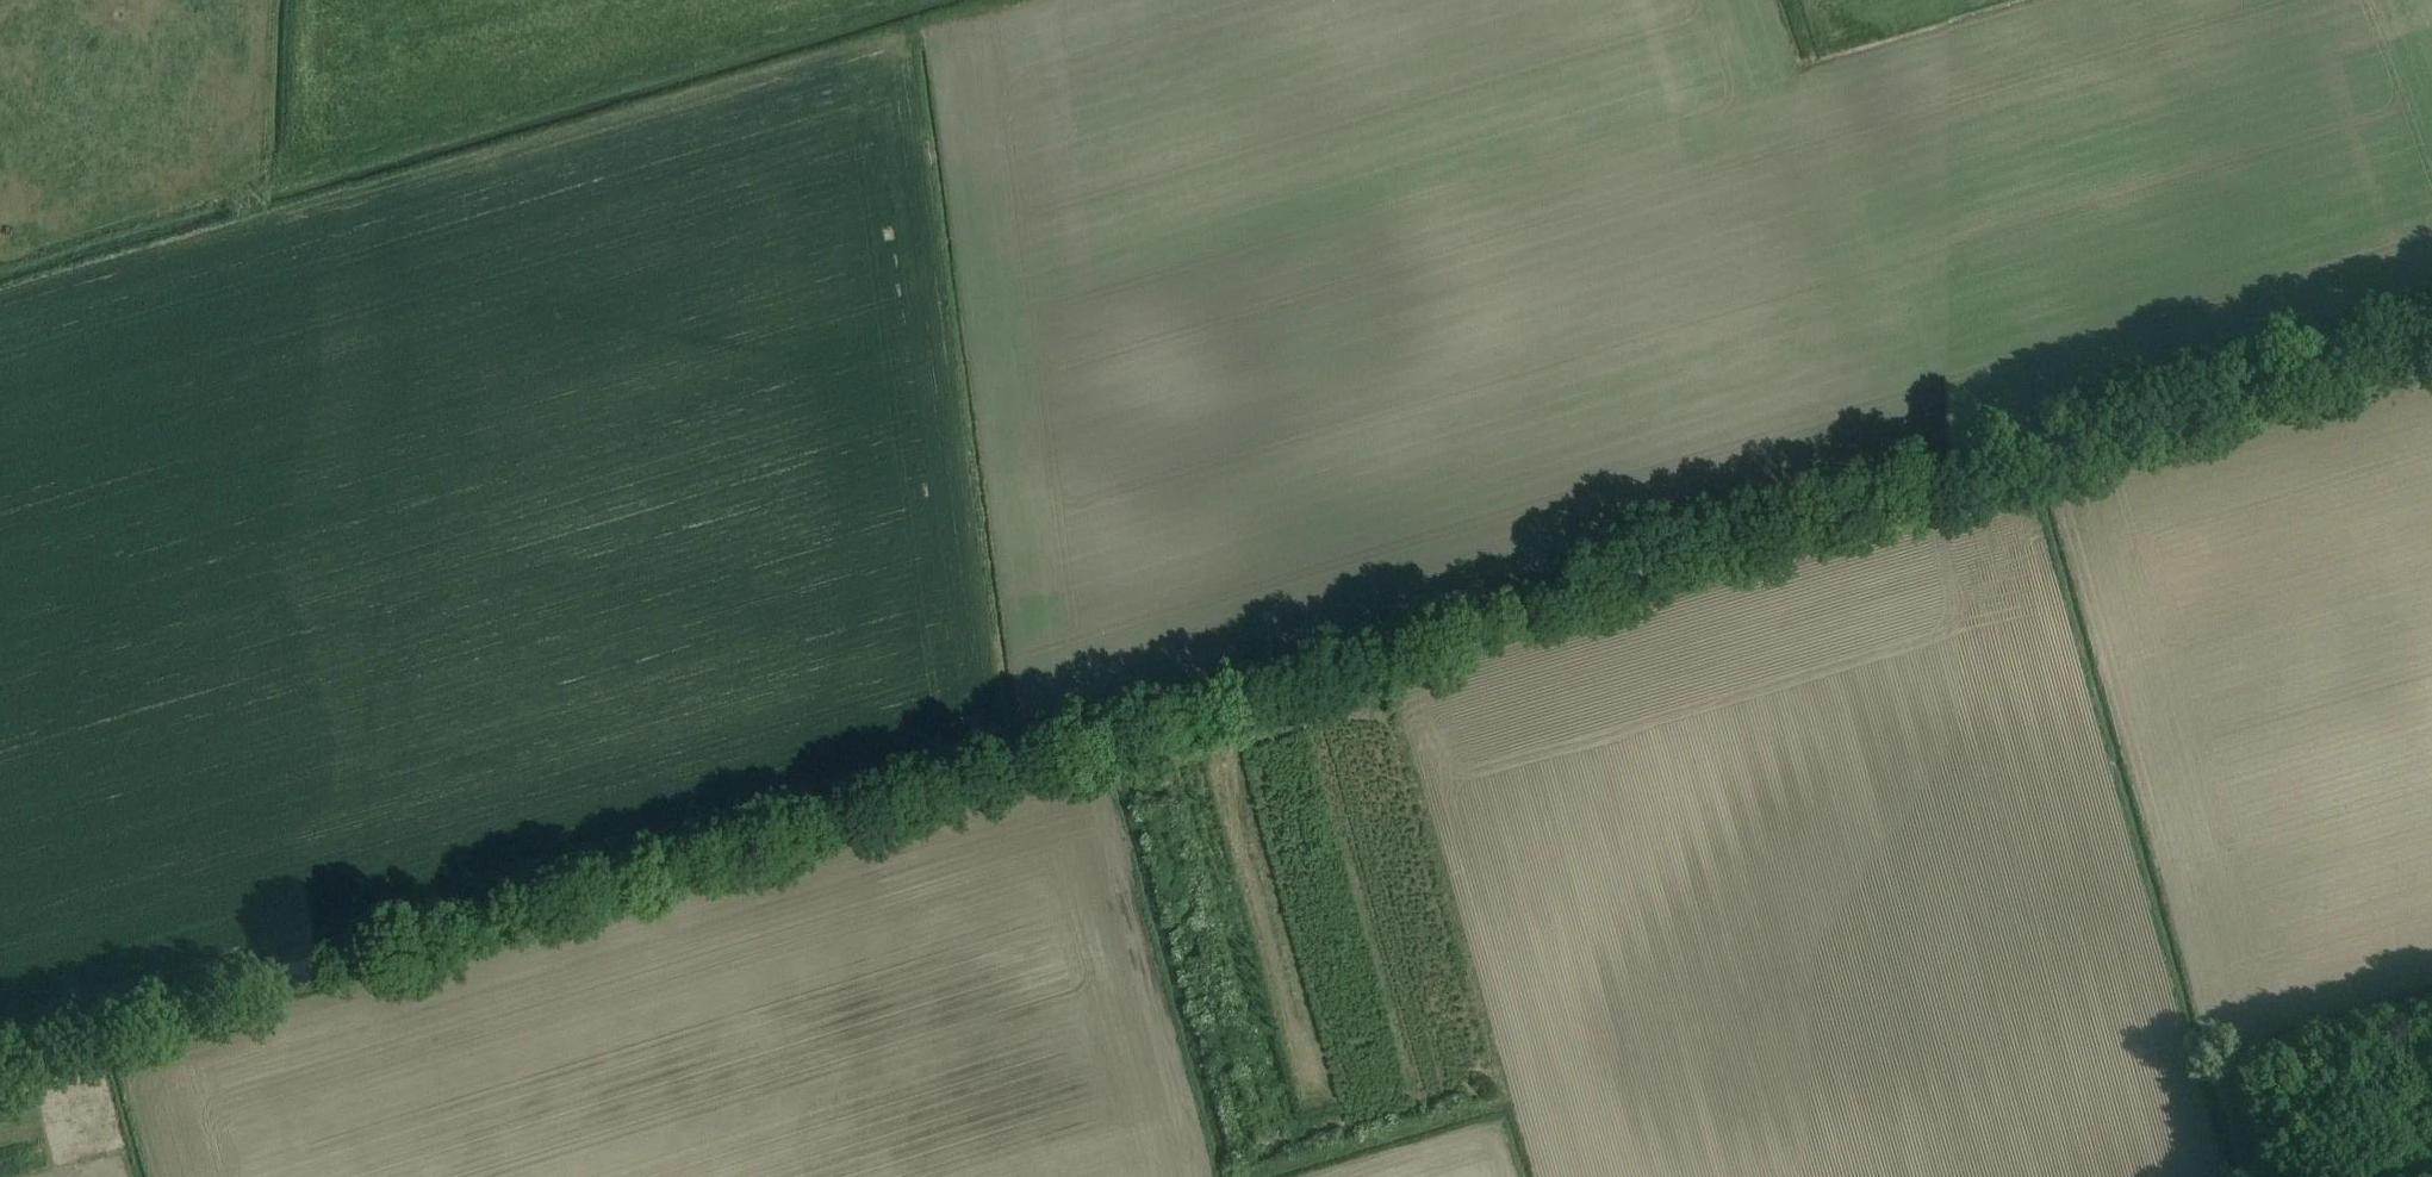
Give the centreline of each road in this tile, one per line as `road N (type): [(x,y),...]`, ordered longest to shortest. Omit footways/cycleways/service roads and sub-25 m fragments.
road 1 (unclassified): [(0,1056),(2431,346)]

